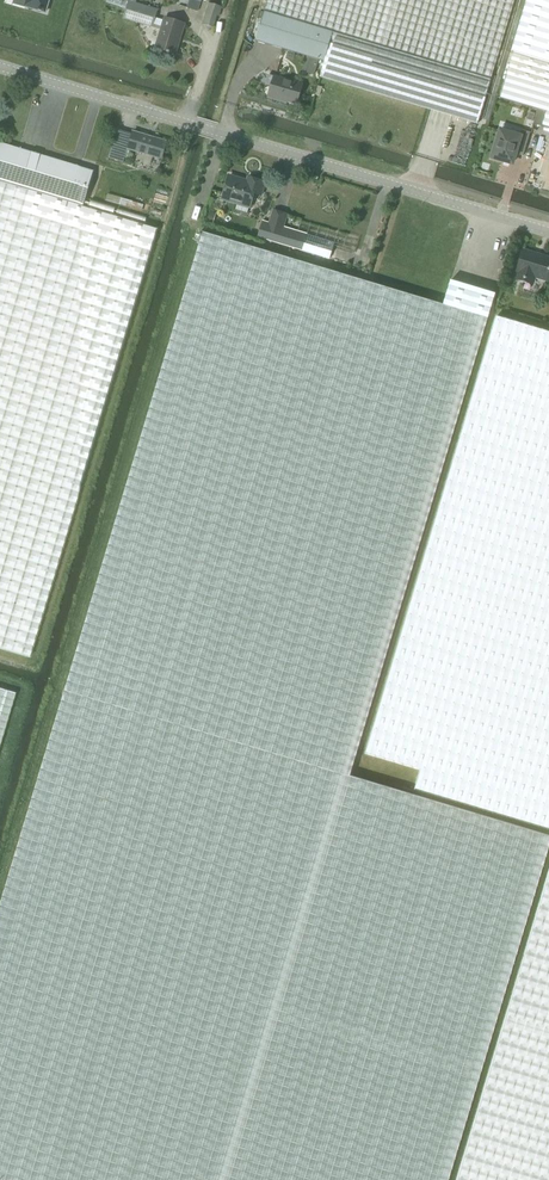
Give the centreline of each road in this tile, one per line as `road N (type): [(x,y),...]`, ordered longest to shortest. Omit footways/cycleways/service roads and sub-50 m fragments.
road 1 (unclassified): [(548,232),(0,67)]

